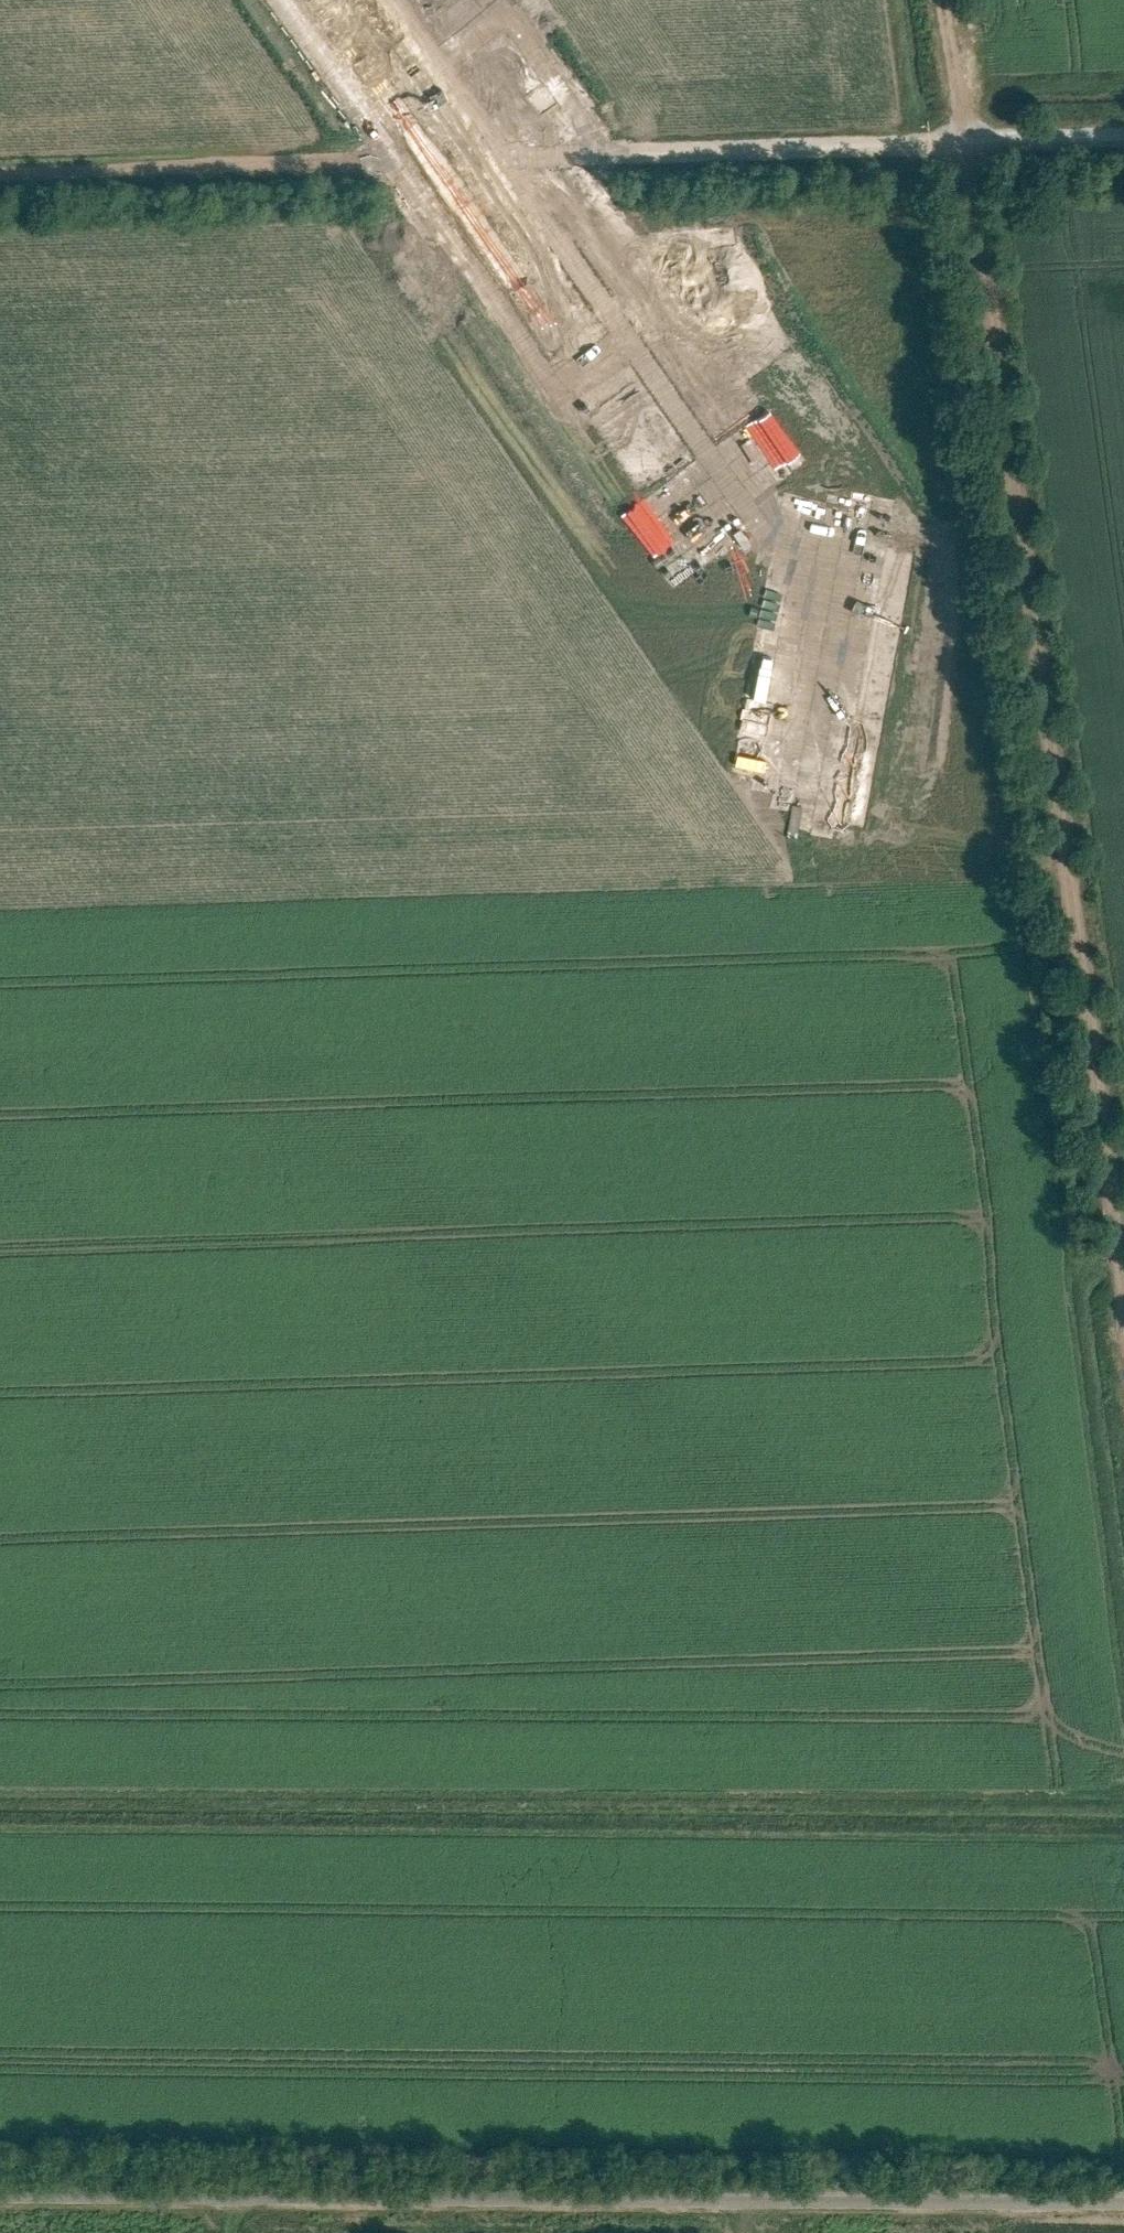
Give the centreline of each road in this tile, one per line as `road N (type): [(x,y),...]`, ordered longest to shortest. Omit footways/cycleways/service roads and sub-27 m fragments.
road 1 (track): [(950,0),(1123,1312)]
road 2 (track): [(0,180),(1123,144)]
road 3 (unclassified): [(0,2212),(1123,2194)]

